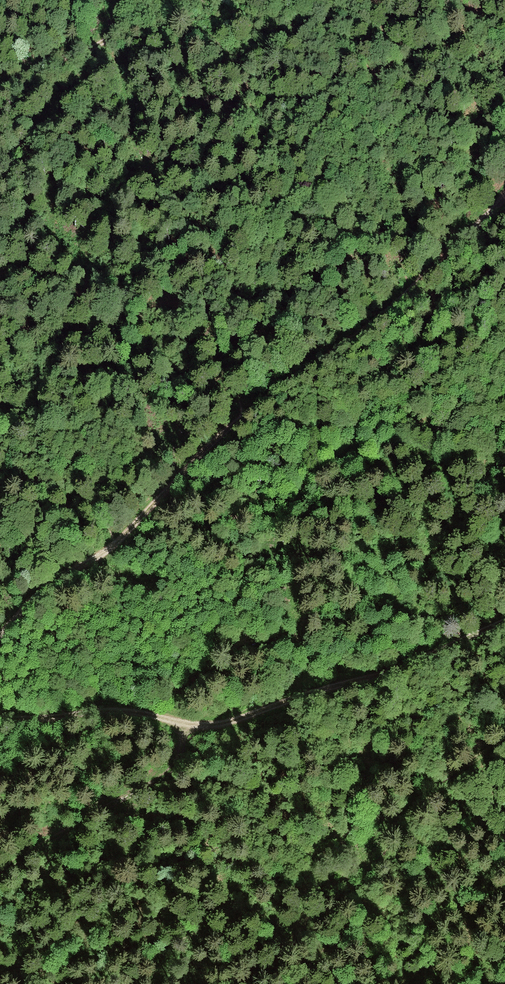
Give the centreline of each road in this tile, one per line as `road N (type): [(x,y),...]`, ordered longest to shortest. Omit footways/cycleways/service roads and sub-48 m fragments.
road 1 (track): [(504,192),(371,327),(261,402),(199,455),(110,551),(53,582),(0,636)]
road 2 (track): [(504,622),(392,671),(216,725),(114,710),(0,719)]
road 3 (track): [(0,90),(32,68),(99,44),(128,0)]

